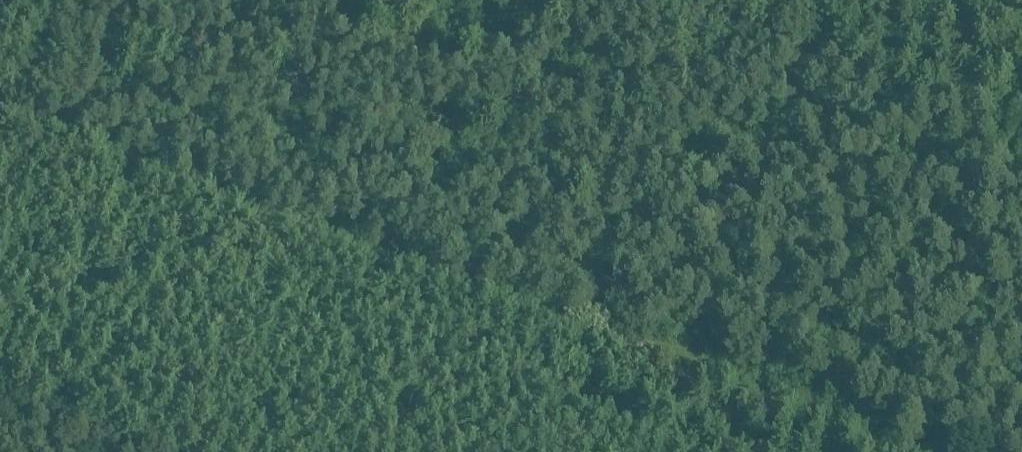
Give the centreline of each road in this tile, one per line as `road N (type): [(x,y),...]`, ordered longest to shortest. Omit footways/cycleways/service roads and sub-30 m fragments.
road 1 (track): [(0,122),(181,197),(391,263),(694,339),(926,451)]
road 2 (track): [(694,339),(818,0)]

